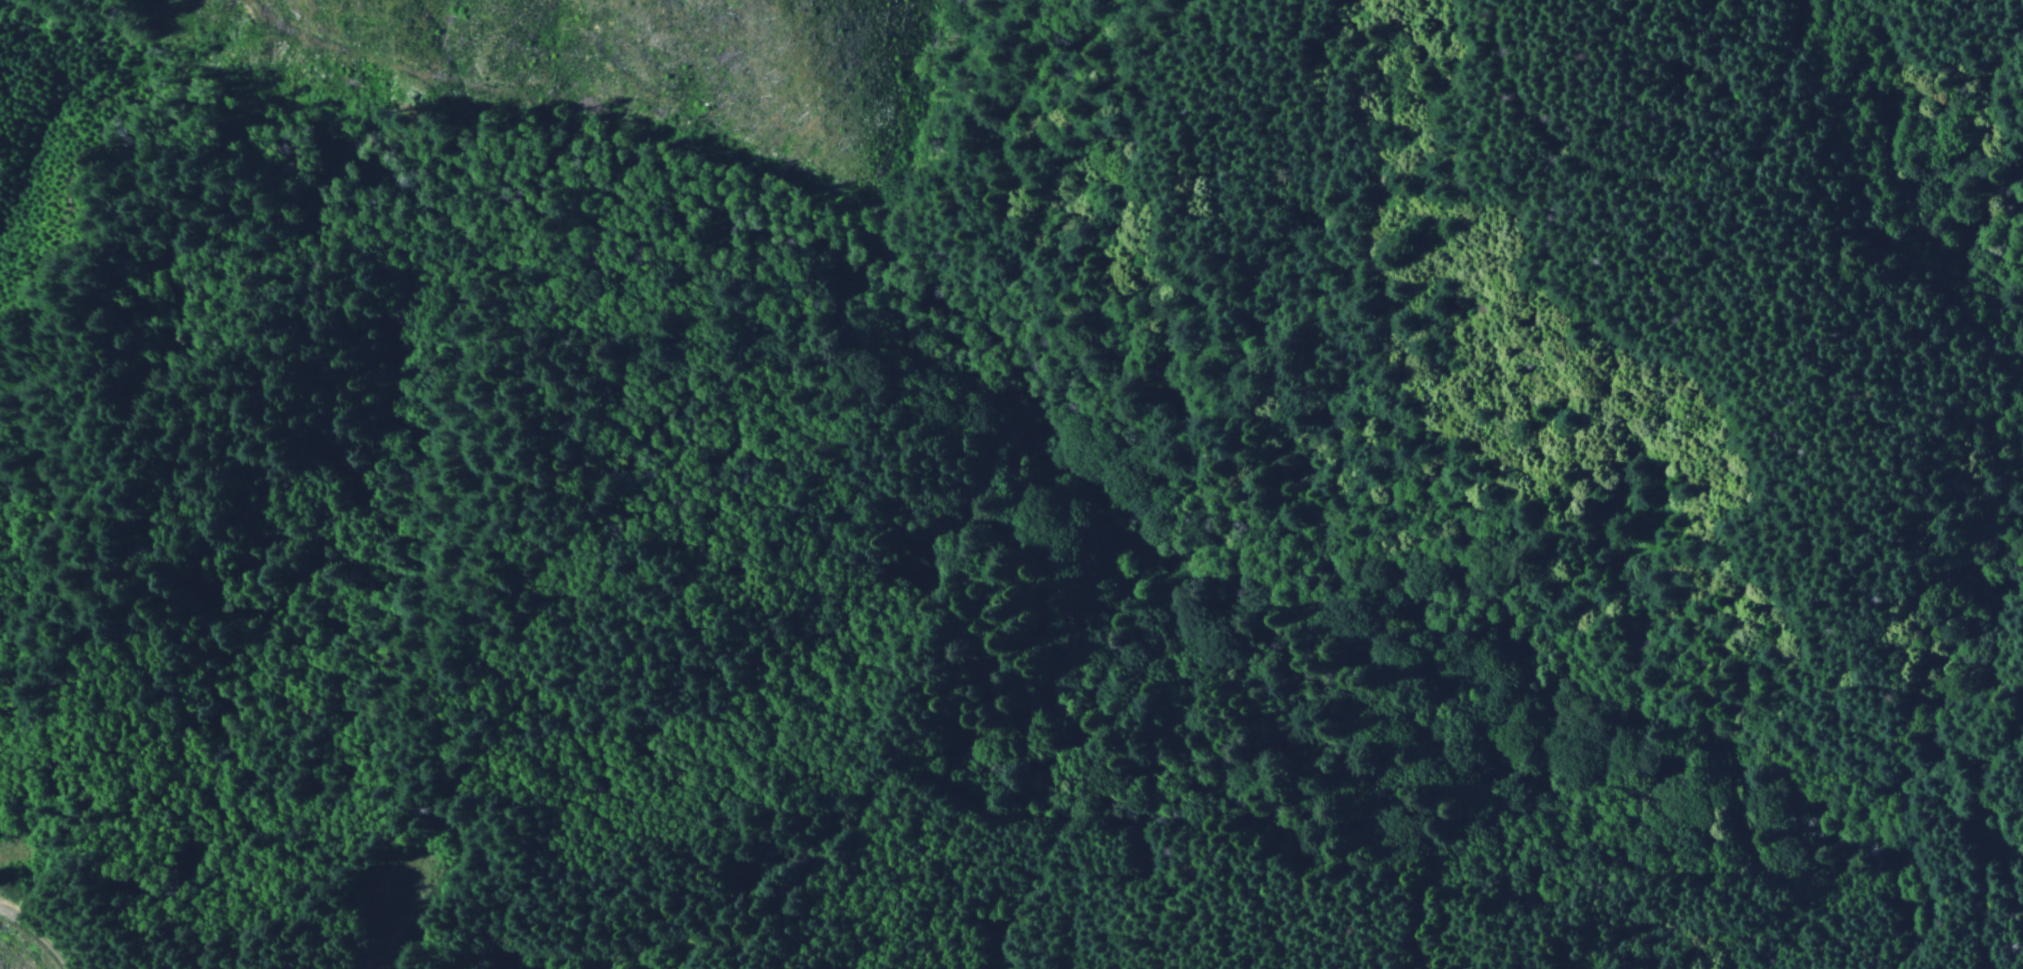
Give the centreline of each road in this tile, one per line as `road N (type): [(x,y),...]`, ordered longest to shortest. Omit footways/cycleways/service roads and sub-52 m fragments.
road 1 (residential): [(2022,924),(1260,502),(929,280),(623,176),(435,131),(152,0)]
road 2 (residential): [(2022,565),(1819,89),(1652,232),(1566,211),(1492,174),(1442,65),(1465,0)]
road 3 (residential): [(628,968),(684,952),(951,789),(1021,800),(1073,847),(1067,934),(1043,968)]

